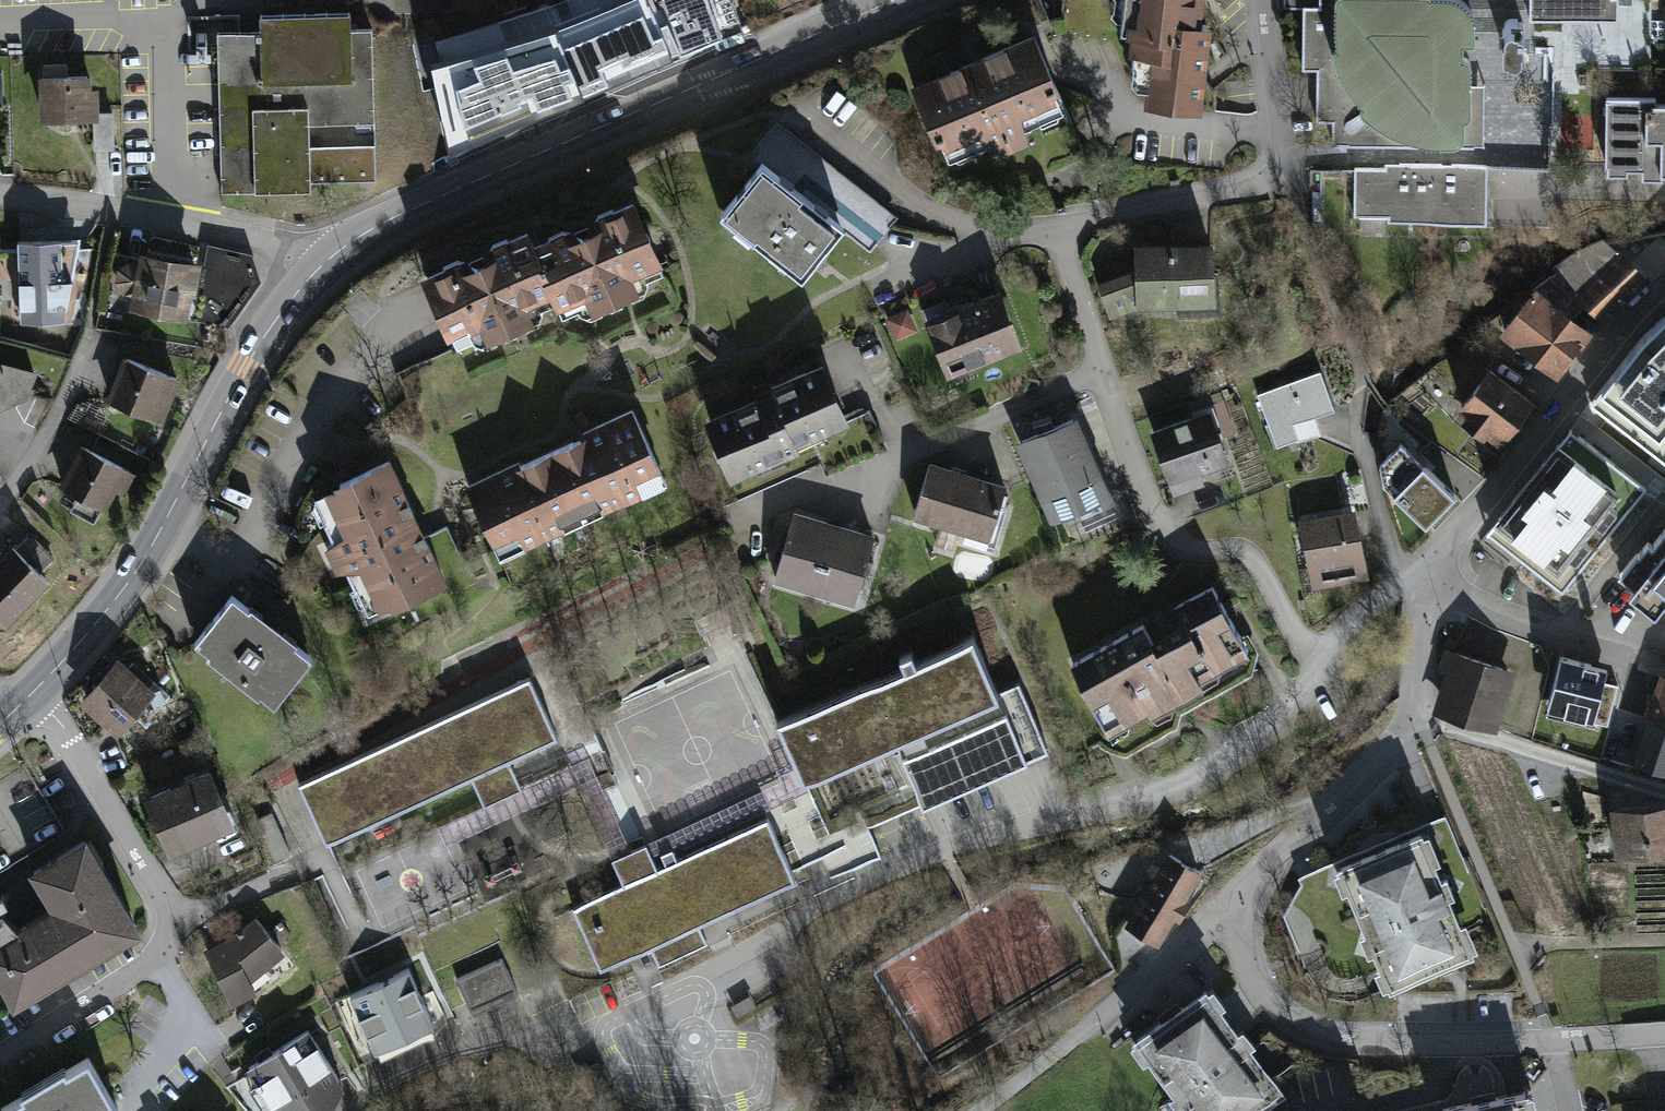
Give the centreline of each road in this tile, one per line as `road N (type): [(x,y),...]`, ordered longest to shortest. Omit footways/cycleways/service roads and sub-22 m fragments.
road 1 (residential): [(1319,671),(1242,747),(1159,793),(944,851),(726,985),(517,1048)]
road 2 (primary): [(893,0),(375,227),(317,268)]
road 3 (primary): [(317,268),(244,369),(131,581),(36,691)]
road 4 (residential): [(1269,887),(1248,946),(1275,1008),(1371,1040),(1550,1040),(1566,1110)]
road 5 (residential): [(1266,0),(1286,170),(1257,188),(1056,232)]
road 6 (residential): [(1104,371),(1157,524),(1198,551),(1246,551),(1319,671)]
road 7 (residential): [(1408,584),(1664,289)]
road 8 (residential): [(1104,371),(763,514)]
road 9 (residential): [(1408,584),(1423,716),(1269,887)]
road 10 (residential): [(1269,887),(1002,1110)]
road 11 (residential): [(317,268),(279,246),(176,218),(0,194)]
road 12 (residential): [(36,691),(177,927),(155,953)]
road 13 (residential): [(1408,584),(1643,642)]
road 14 (residential): [(0,499),(61,410),(98,333)]
road 15 (residential): [(155,953),(126,979),(0,1053)]
road 16 (residential): [(155,953),(187,1013),(137,1110)]
road 17 (residential): [(1361,434),(1392,556),(1408,584)]
road 18 (residential): [(1056,232),(1104,371)]
road 19 (residential): [(1056,232),(1005,238),(927,268)]
road 20 (residential): [(1408,584),(1369,608),(1319,671)]

